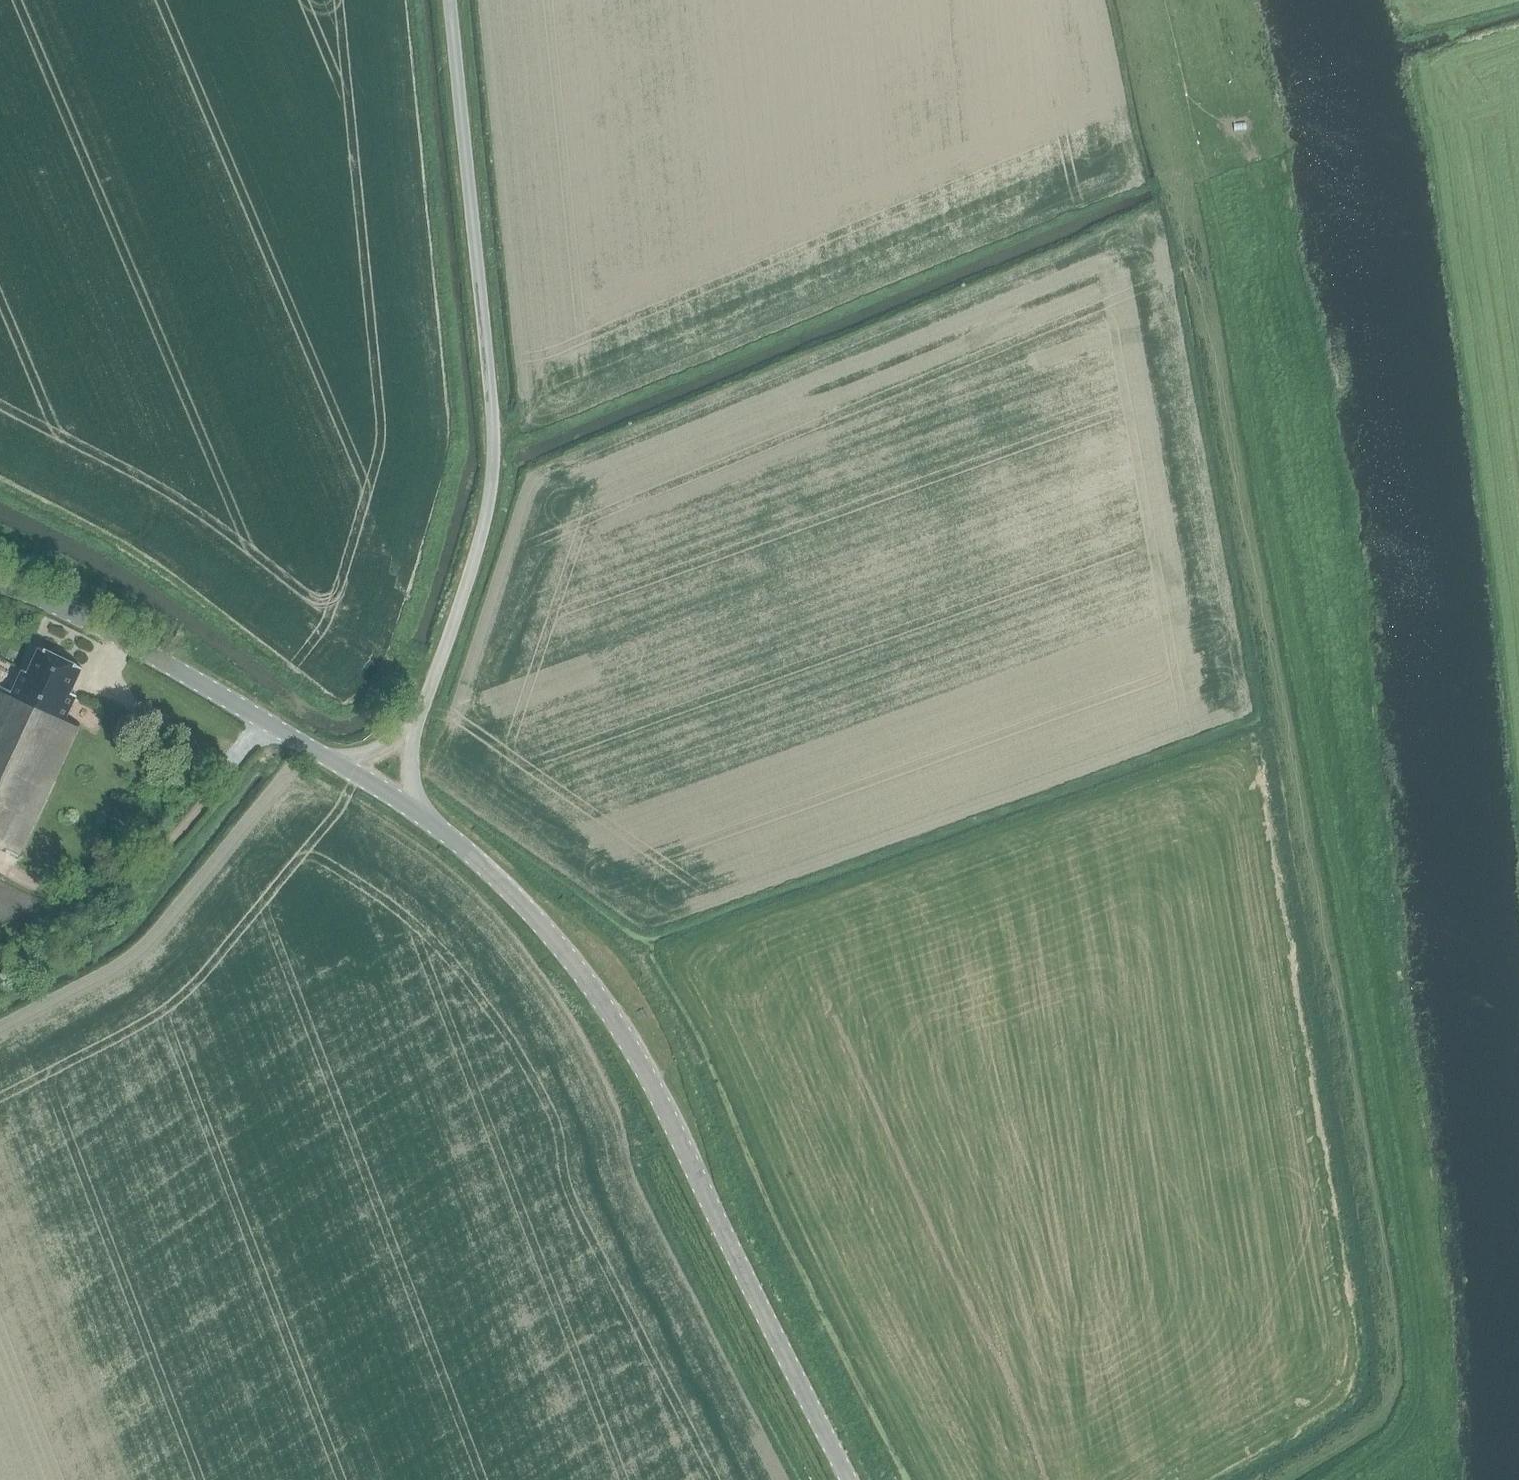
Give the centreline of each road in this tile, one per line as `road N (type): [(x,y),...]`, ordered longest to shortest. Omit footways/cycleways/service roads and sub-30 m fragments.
road 1 (tertiary): [(850,1479),(637,1056),(572,963),(501,883),(415,812)]
road 2 (unclassified): [(411,732),(481,534),(491,476),(492,413),(450,0)]
road 3 (tertiary): [(338,765),(0,582)]

